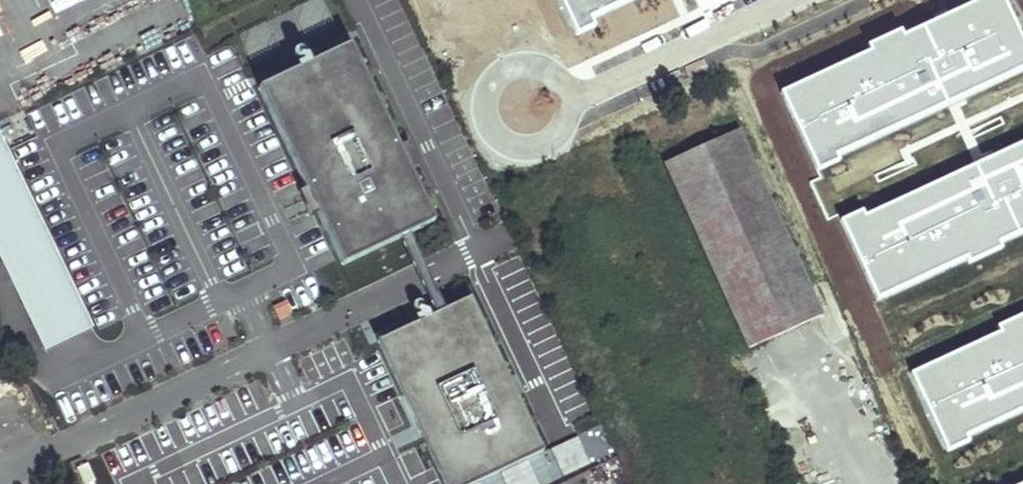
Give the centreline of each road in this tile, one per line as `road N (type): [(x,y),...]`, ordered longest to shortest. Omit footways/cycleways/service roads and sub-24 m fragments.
road 1 (residential): [(571,100),(558,75),(532,63),(493,78),(483,105),(491,132),(514,149),(544,148),(566,129)]
road 2 (residential): [(791,0),(571,100)]

